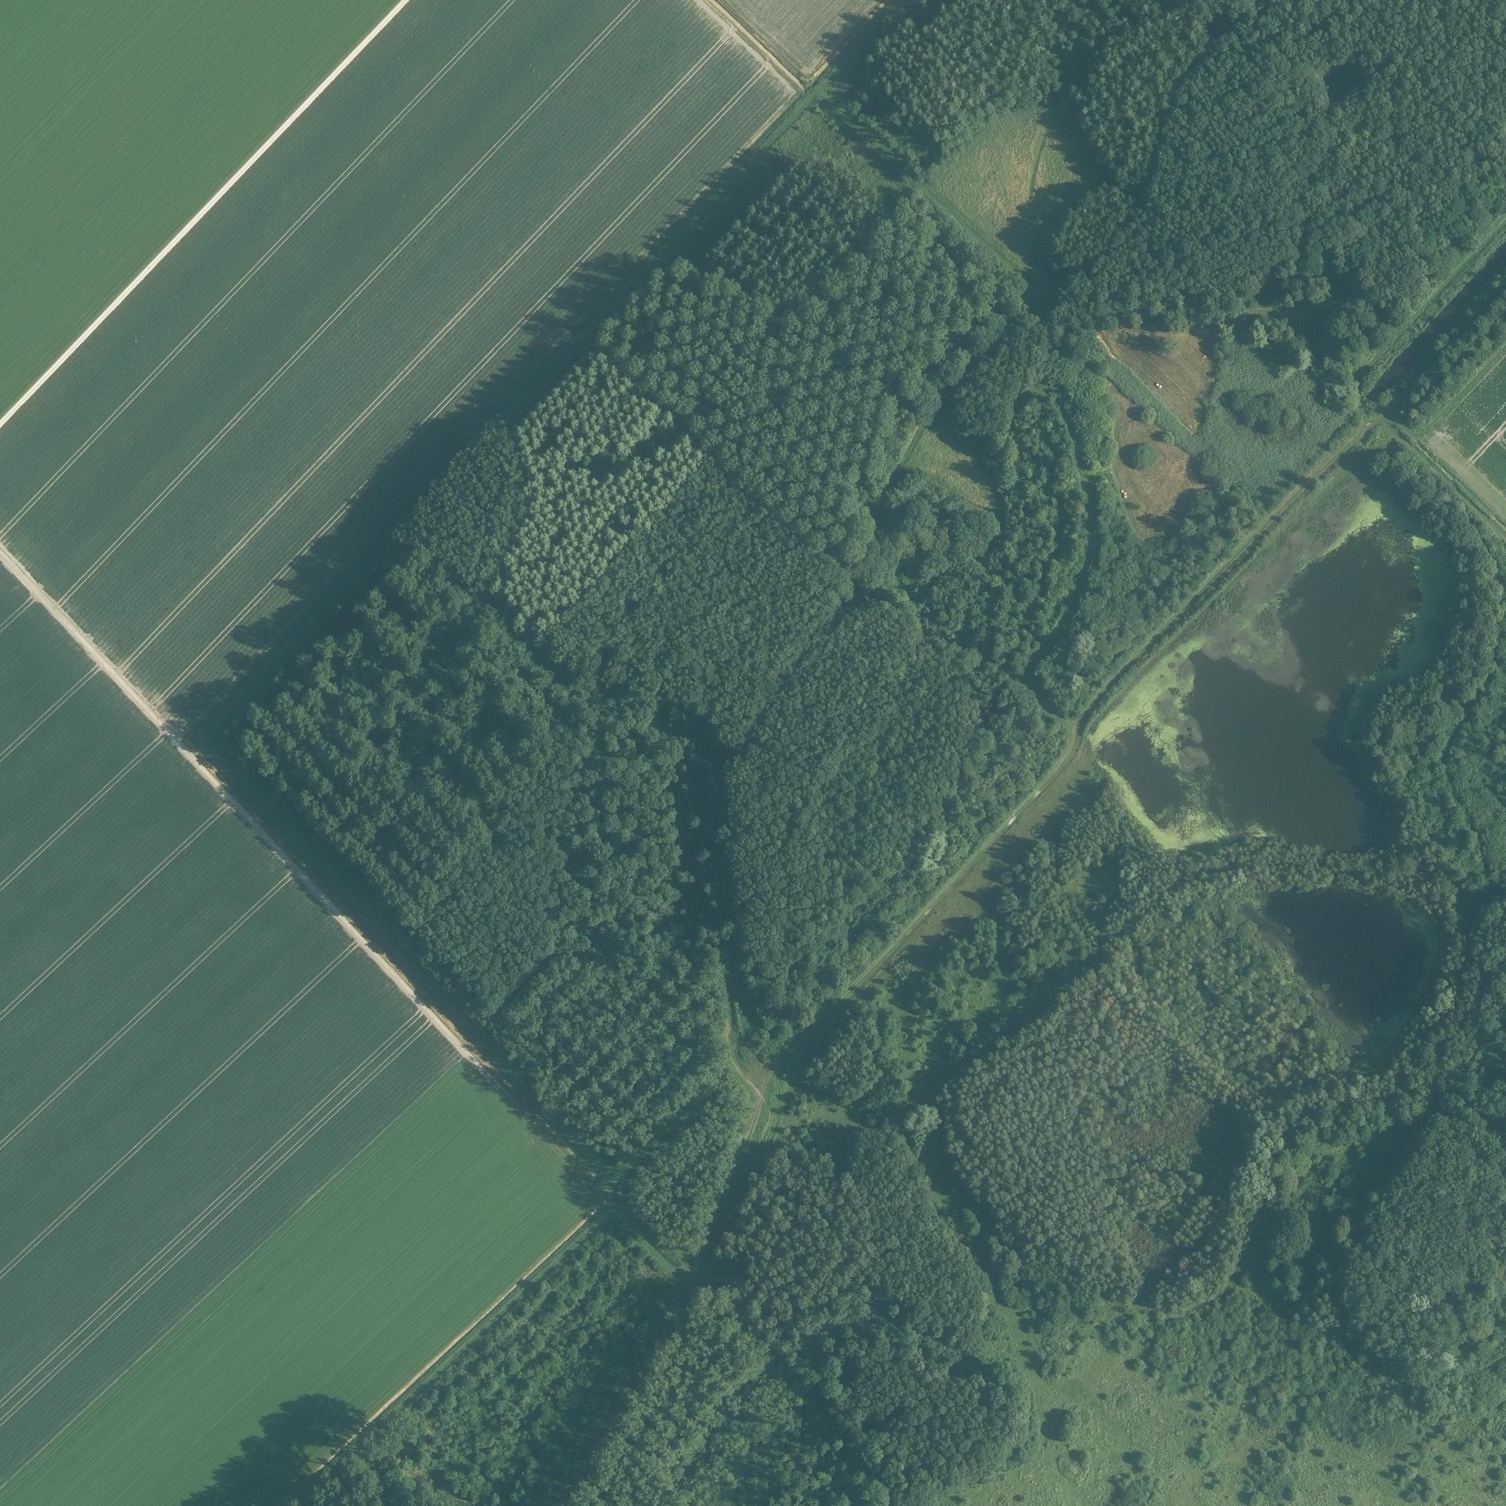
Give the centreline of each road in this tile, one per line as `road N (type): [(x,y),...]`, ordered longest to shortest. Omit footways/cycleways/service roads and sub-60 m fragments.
road 1 (track): [(559,1505),(694,1256),(763,1102)]

